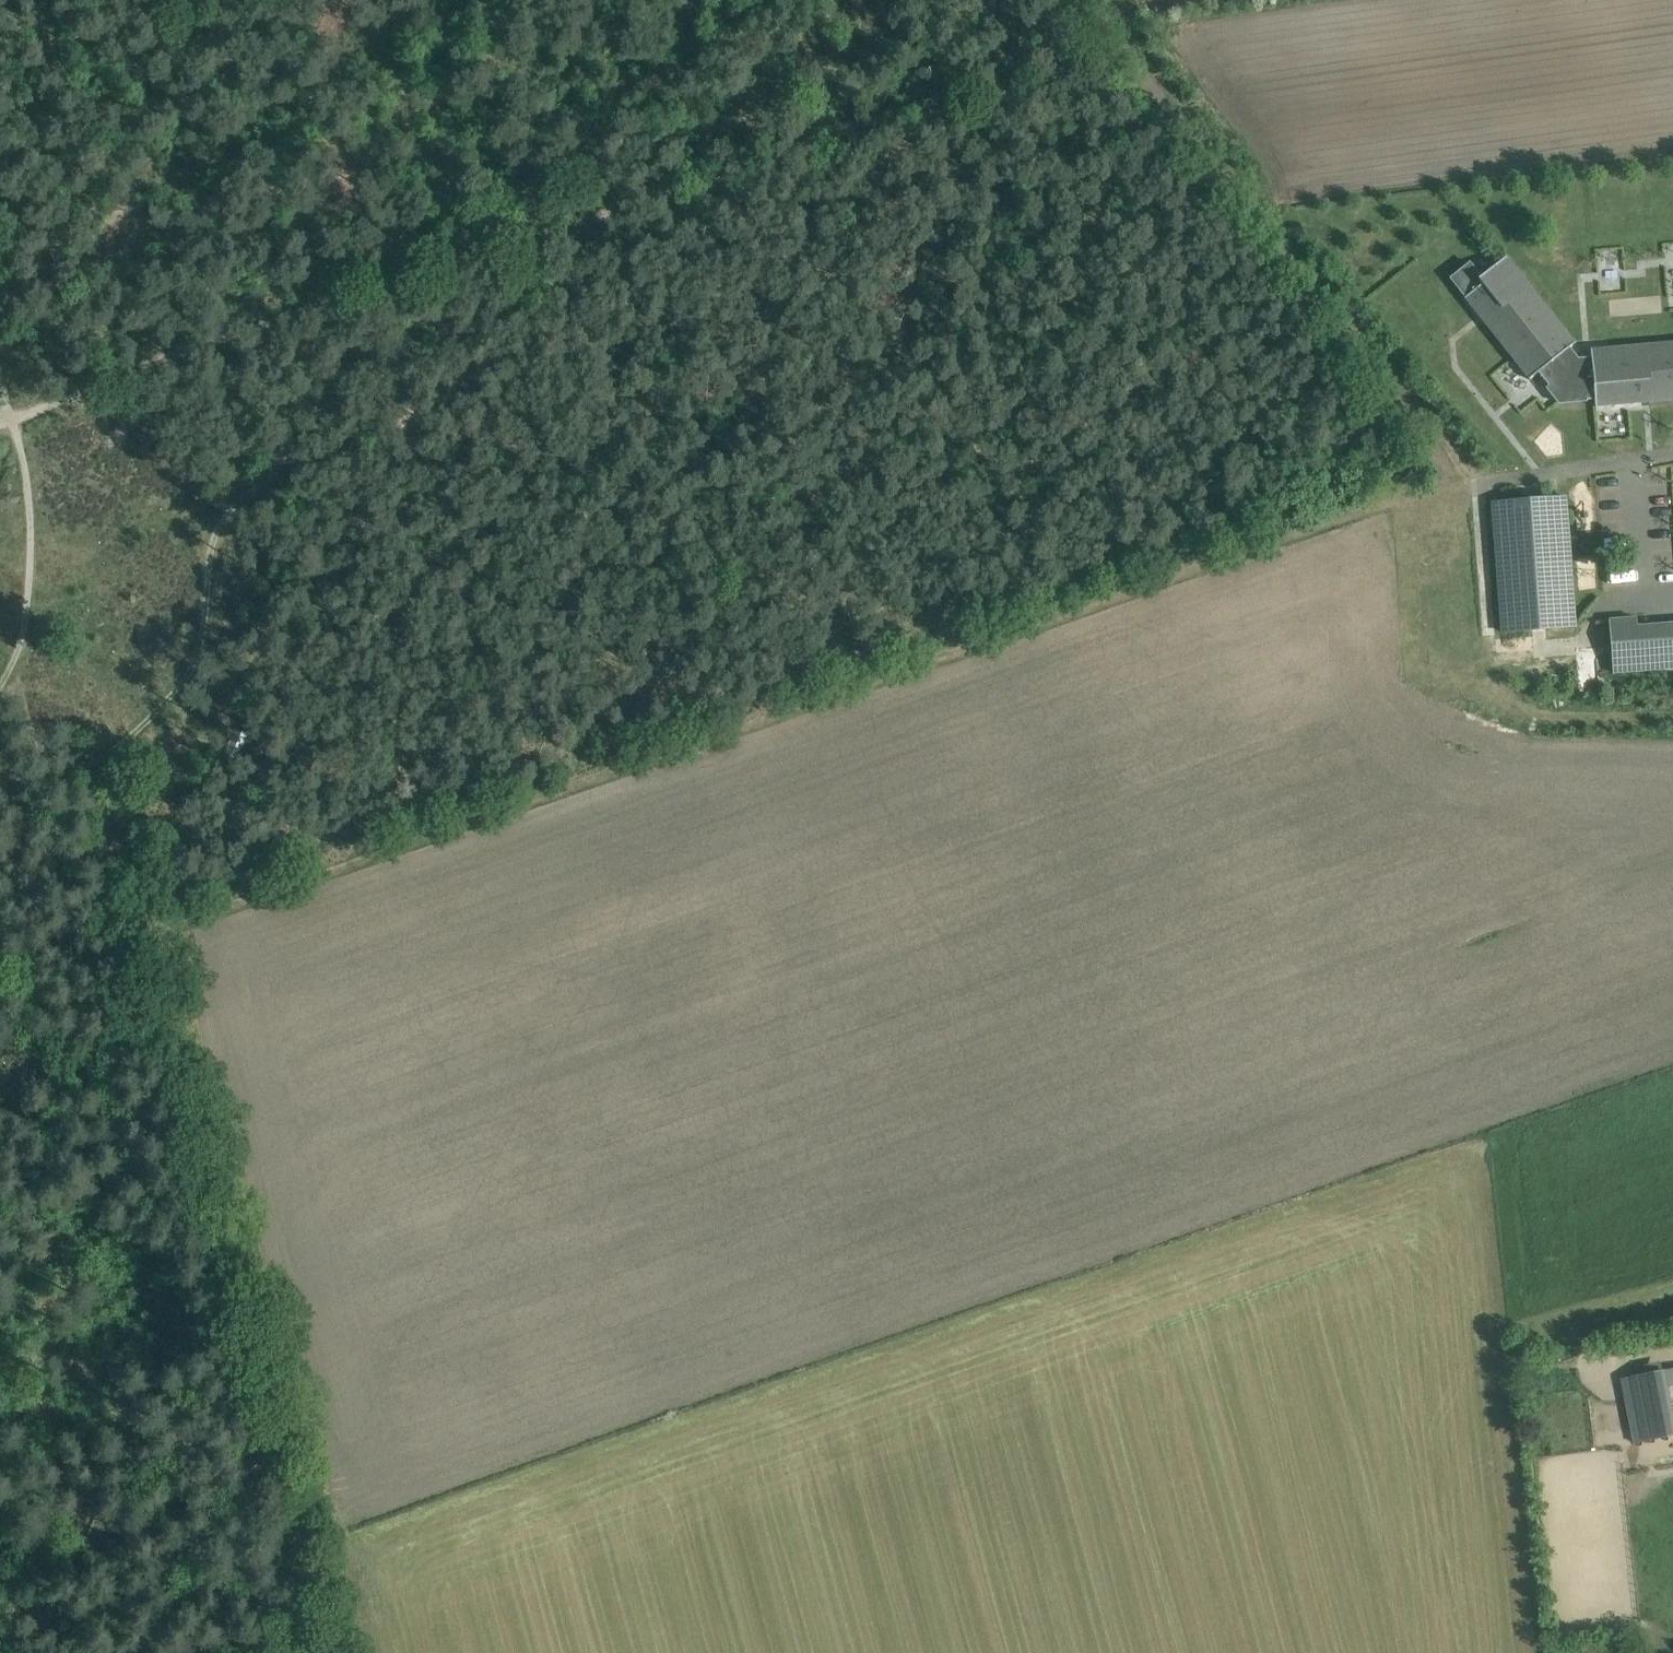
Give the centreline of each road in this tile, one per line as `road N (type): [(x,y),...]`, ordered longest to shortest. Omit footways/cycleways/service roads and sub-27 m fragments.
road 1 (track): [(152,926),(774,722),(1370,512),(1467,487)]

